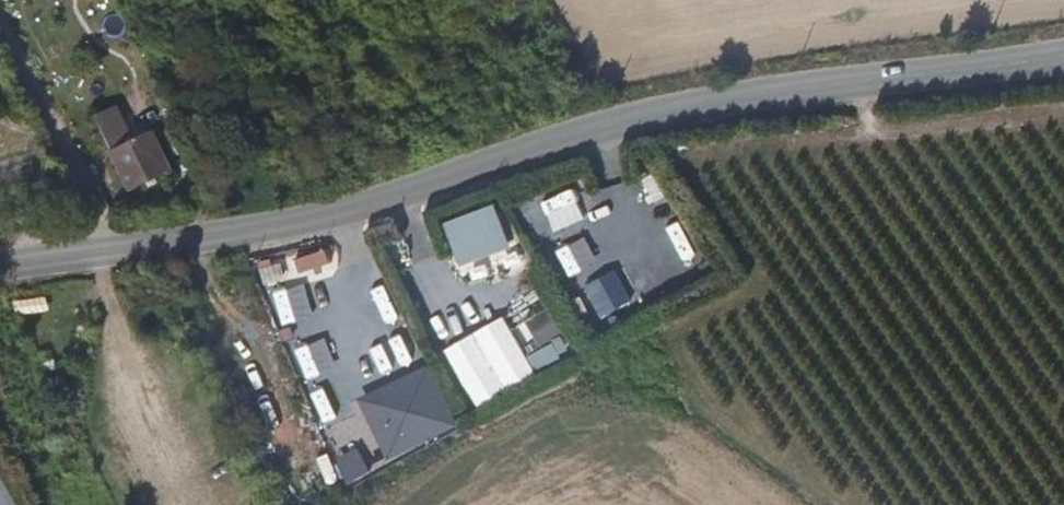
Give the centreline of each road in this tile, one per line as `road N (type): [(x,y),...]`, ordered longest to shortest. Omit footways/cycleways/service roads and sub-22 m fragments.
road 1 (unclassified): [(1063,72),(639,133),(386,216),(207,254),(0,275)]

